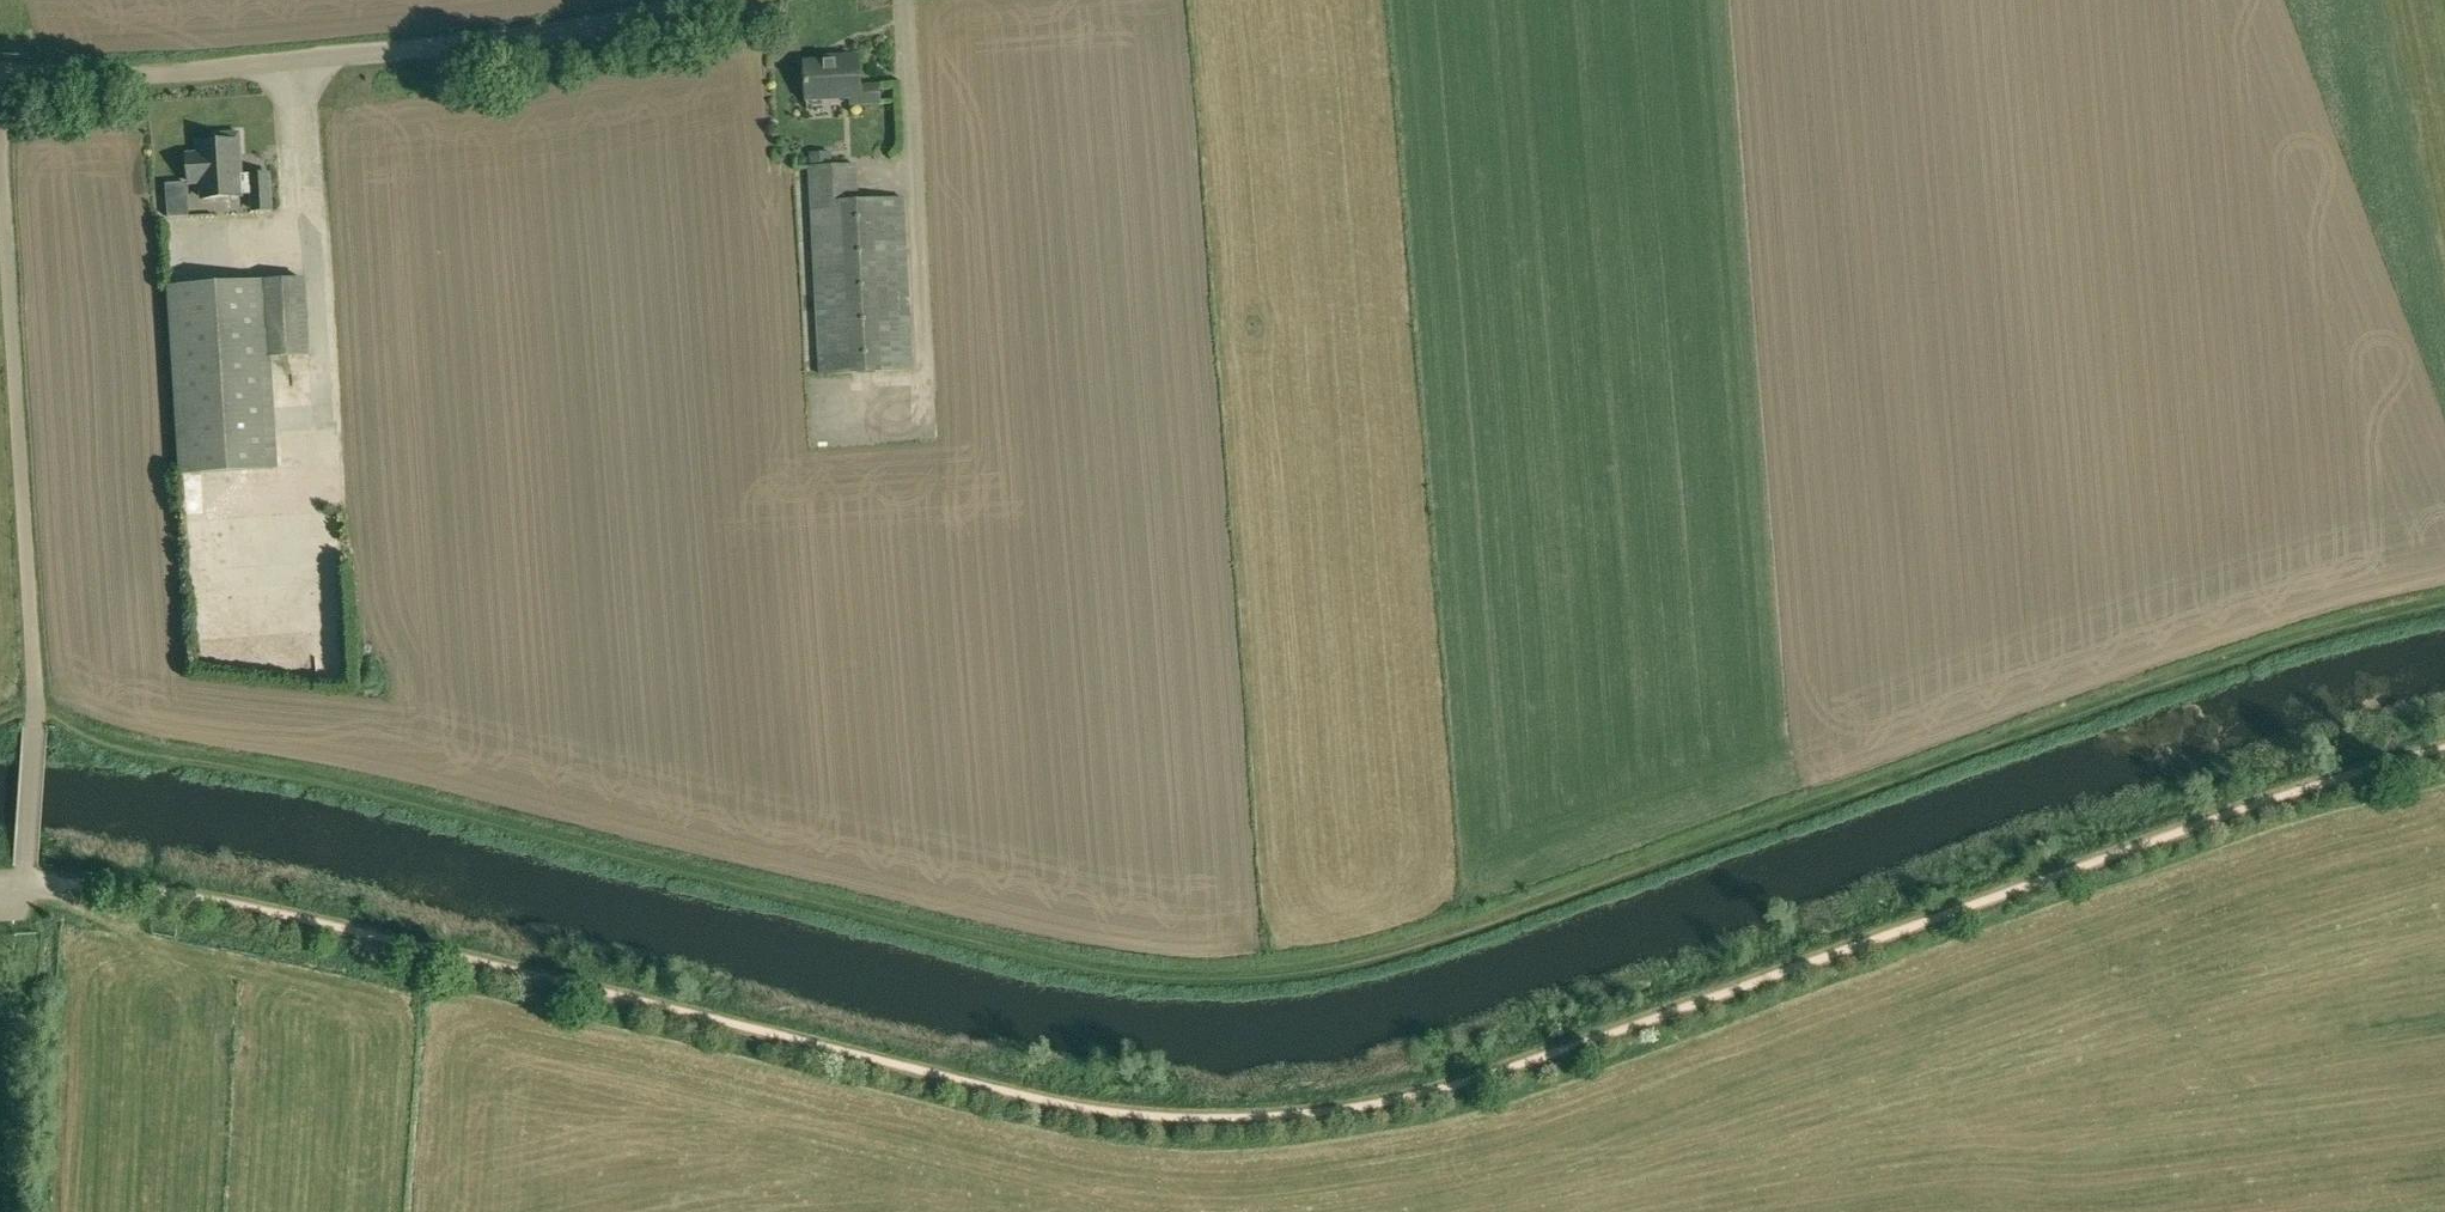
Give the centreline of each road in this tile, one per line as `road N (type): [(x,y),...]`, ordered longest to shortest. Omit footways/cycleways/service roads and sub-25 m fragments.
road 1 (unclassified): [(0,71),(167,73),(543,33),(708,0)]
road 2 (unclassified): [(27,857),(35,723),(0,157)]

